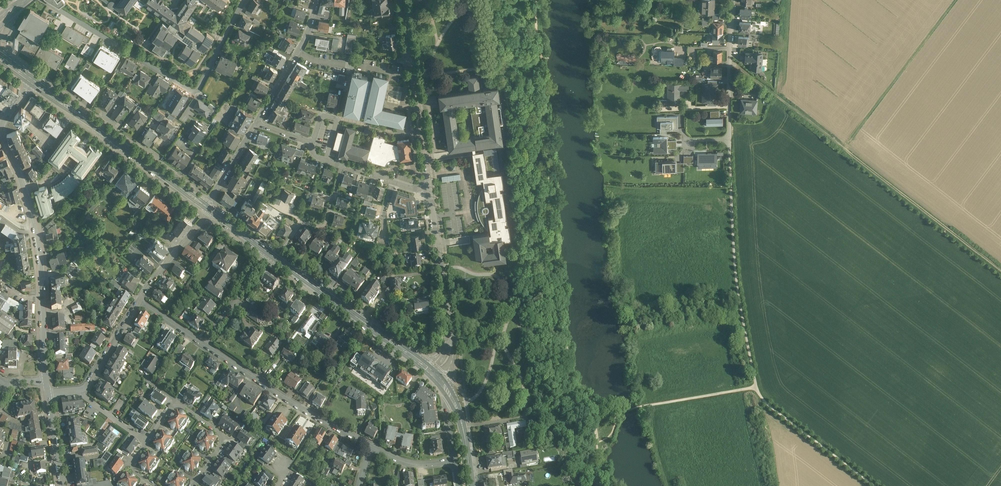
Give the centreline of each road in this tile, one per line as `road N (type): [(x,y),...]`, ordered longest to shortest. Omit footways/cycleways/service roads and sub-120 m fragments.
road 1 (track): [(1000,267),(730,57)]
road 2 (tertiary): [(49,379),(37,235),(2,126)]
road 3 (secondary): [(207,205),(37,80)]
road 4 (residential): [(372,445),(205,343)]
road 5 (unclassified): [(429,193),(401,0)]
road 6 (unclassified): [(435,373),(452,341),(429,193)]
road 7 (residential): [(42,0),(198,92)]
road 8 (track): [(851,139),(955,0)]
road 9 (track): [(756,386),(732,224)]
road 10 (track): [(756,386),(763,400),(874,485)]
road 11 (secondary): [(394,342),(276,256)]
road 12 (residential): [(731,141),(733,0)]
road 13 (residential): [(317,0),(257,123)]
road 14 (secondary): [(435,373),(458,406),(472,485)]
road 15 (track): [(930,212),(1000,114)]

